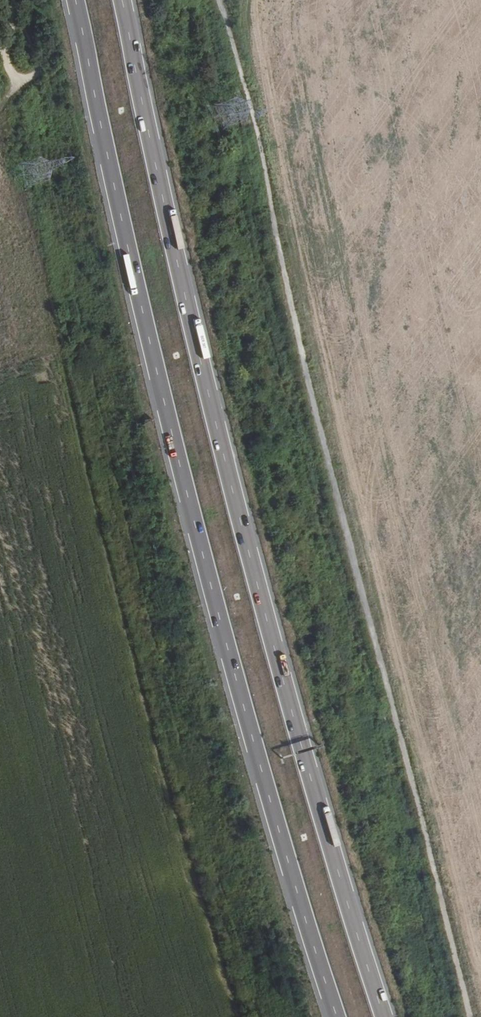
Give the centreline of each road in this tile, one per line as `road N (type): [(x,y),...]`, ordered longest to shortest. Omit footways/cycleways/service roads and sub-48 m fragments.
road 1 (motorway): [(382,1016),(274,648),(121,0)]
road 2 (motorway): [(75,0),(259,763),(335,1016)]
road 3 (track): [(471,1016),(218,0)]
road 4 (track): [(26,83),(163,0)]

